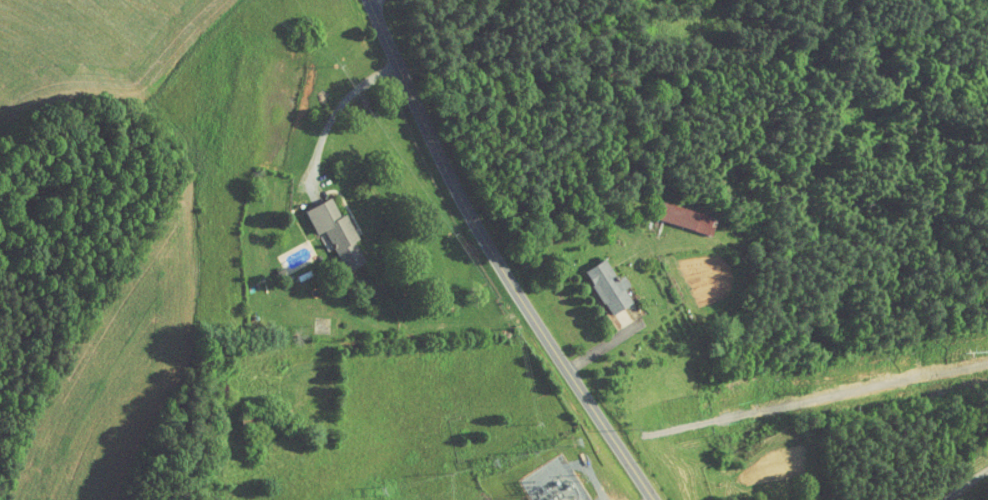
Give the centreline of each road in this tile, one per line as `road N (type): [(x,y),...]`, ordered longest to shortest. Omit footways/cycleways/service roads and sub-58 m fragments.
road 1 (tertiary): [(653,499),(478,233),(368,0)]

